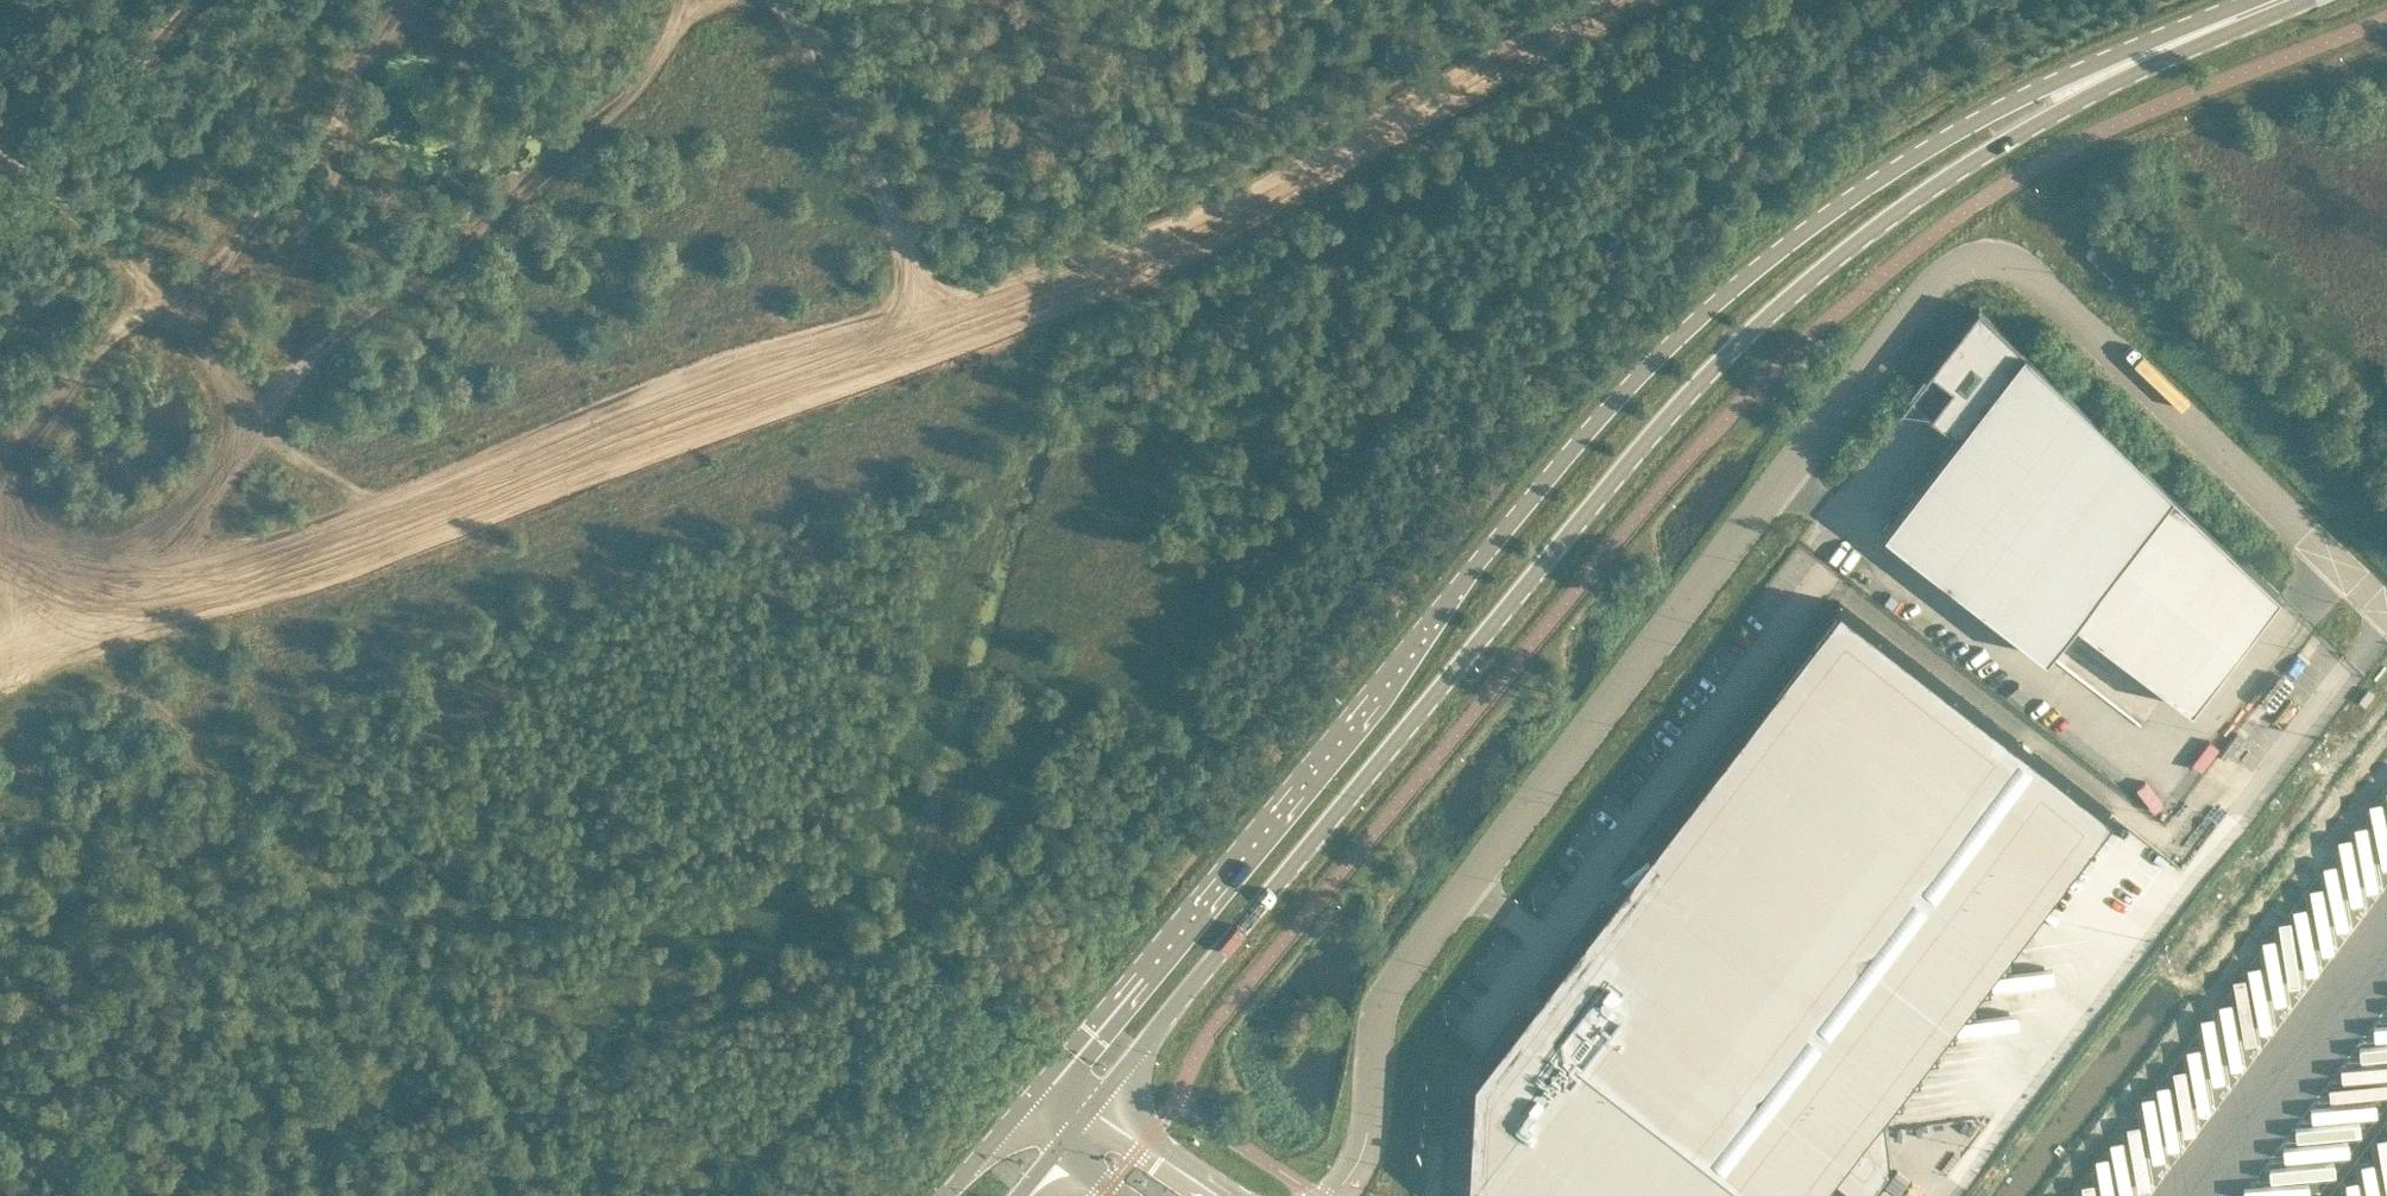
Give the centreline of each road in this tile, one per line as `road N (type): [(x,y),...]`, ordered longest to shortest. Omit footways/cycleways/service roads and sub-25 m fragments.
road 1 (track): [(0,655),(928,324),(1586,0)]
road 2 (unclassified): [(2386,611),(2042,284),(2013,267),(1978,261),(1930,294),(1897,332),(1389,985),(1375,1014),(1365,1126),(1333,1195)]
road 3 (tertiary): [(2127,64),(2004,103),(1921,151),(1767,258),(1634,378),(1038,1088)]
road 4 (tertiary): [(1098,1099),(1672,409),(1751,329),(1936,184),(2127,64)]
road 5 (track): [(0,547),(158,598),(265,417),(662,53),(673,0)]
road 6 (track): [(2386,848),(2367,862),(2286,975),(2223,1156),(2191,1195)]
road 7 (track): [(781,0),(928,324)]
road 8 (tertiary): [(2127,64),(2280,0)]
road 9 (unclassified): [(1227,1195),(1098,1099)]
road 10 (tertiary): [(1038,1088),(947,1195)]

